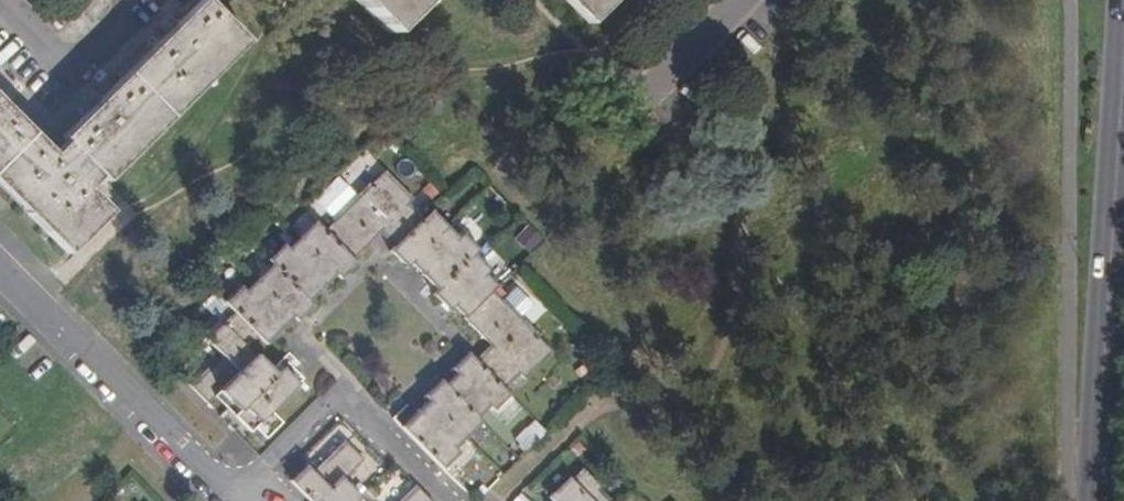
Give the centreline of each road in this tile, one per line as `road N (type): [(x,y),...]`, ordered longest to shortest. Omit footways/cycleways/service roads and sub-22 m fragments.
road 1 (secondary): [(1123,47),(1097,500)]
road 2 (residential): [(0,271),(239,499)]
road 3 (residential): [(239,499),(343,395),(457,500)]

